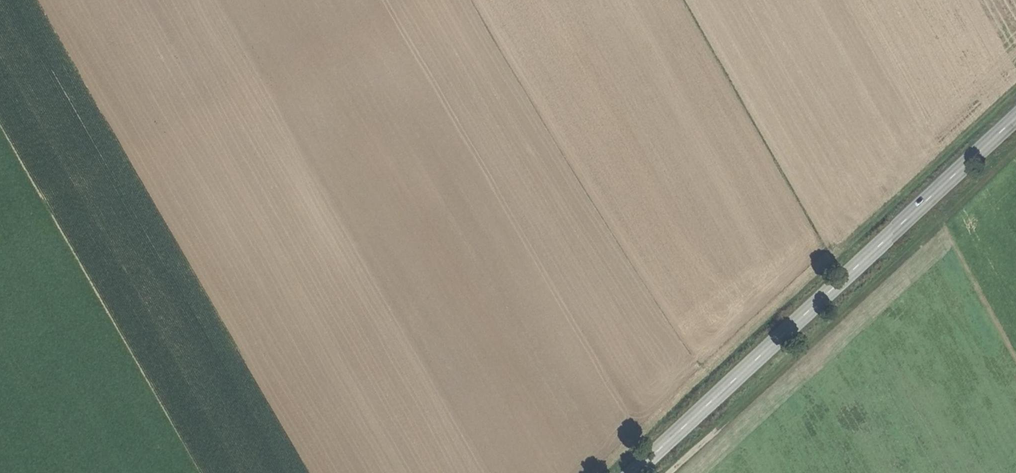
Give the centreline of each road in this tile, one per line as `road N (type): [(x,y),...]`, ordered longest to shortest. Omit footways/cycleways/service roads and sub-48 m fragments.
road 1 (secondary): [(632,472),(1015,119)]

